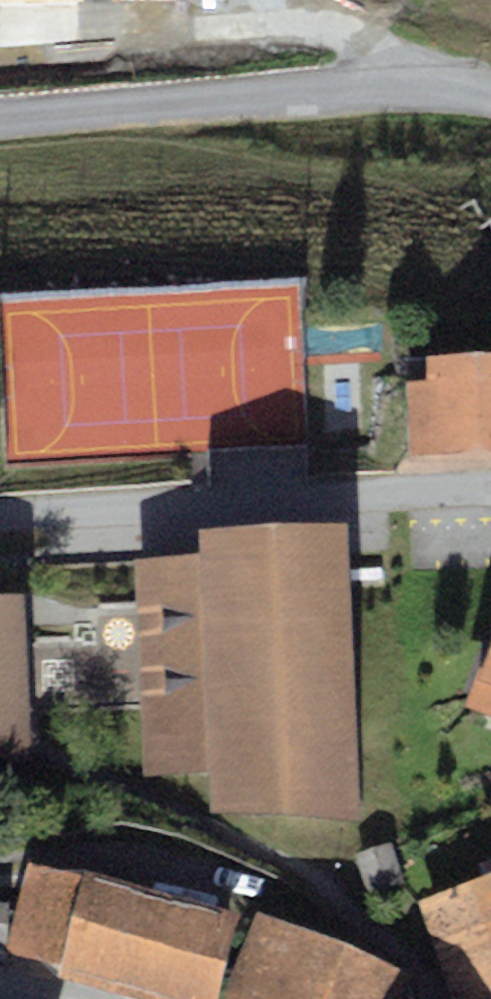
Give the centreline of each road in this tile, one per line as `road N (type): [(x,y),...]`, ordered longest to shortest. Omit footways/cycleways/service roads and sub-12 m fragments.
road 1 (unclassified): [(490,99),(401,92),(196,100),(0,121)]
road 2 (residential): [(490,494),(0,523)]
road 3 (track): [(401,92),(359,36),(270,20),(0,33)]

